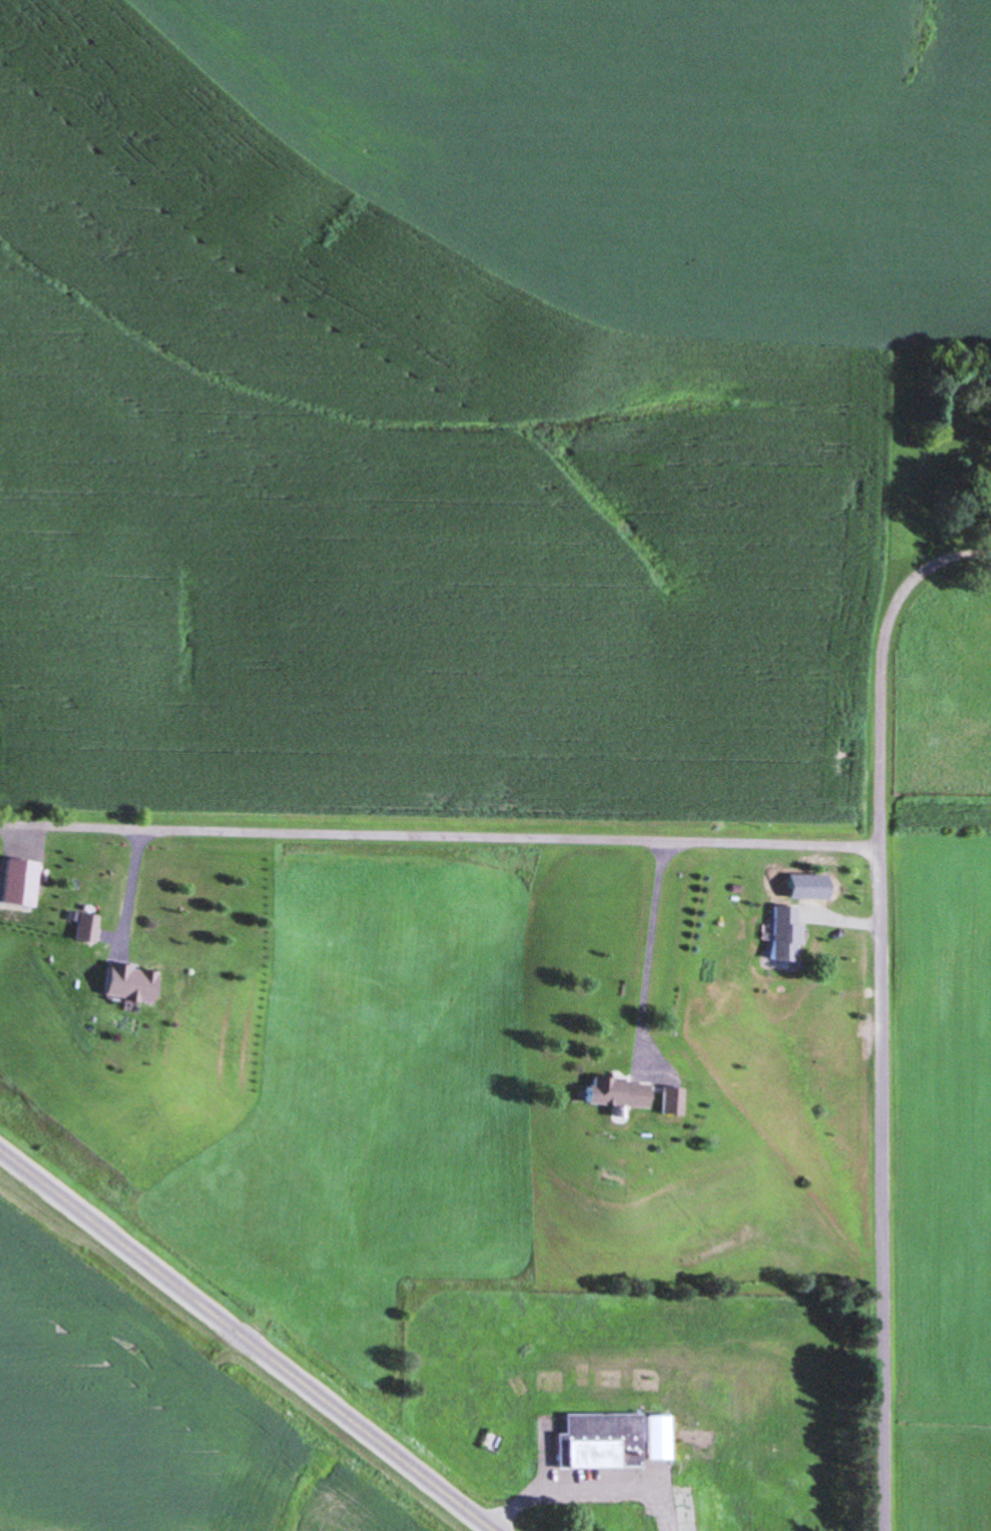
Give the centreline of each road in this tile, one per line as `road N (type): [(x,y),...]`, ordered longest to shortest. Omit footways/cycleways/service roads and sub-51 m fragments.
road 1 (residential): [(883,1530),(881,659),(891,613)]
road 2 (residential): [(882,844),(0,821)]
road 3 (tertiary): [(505,1530),(0,1144)]

